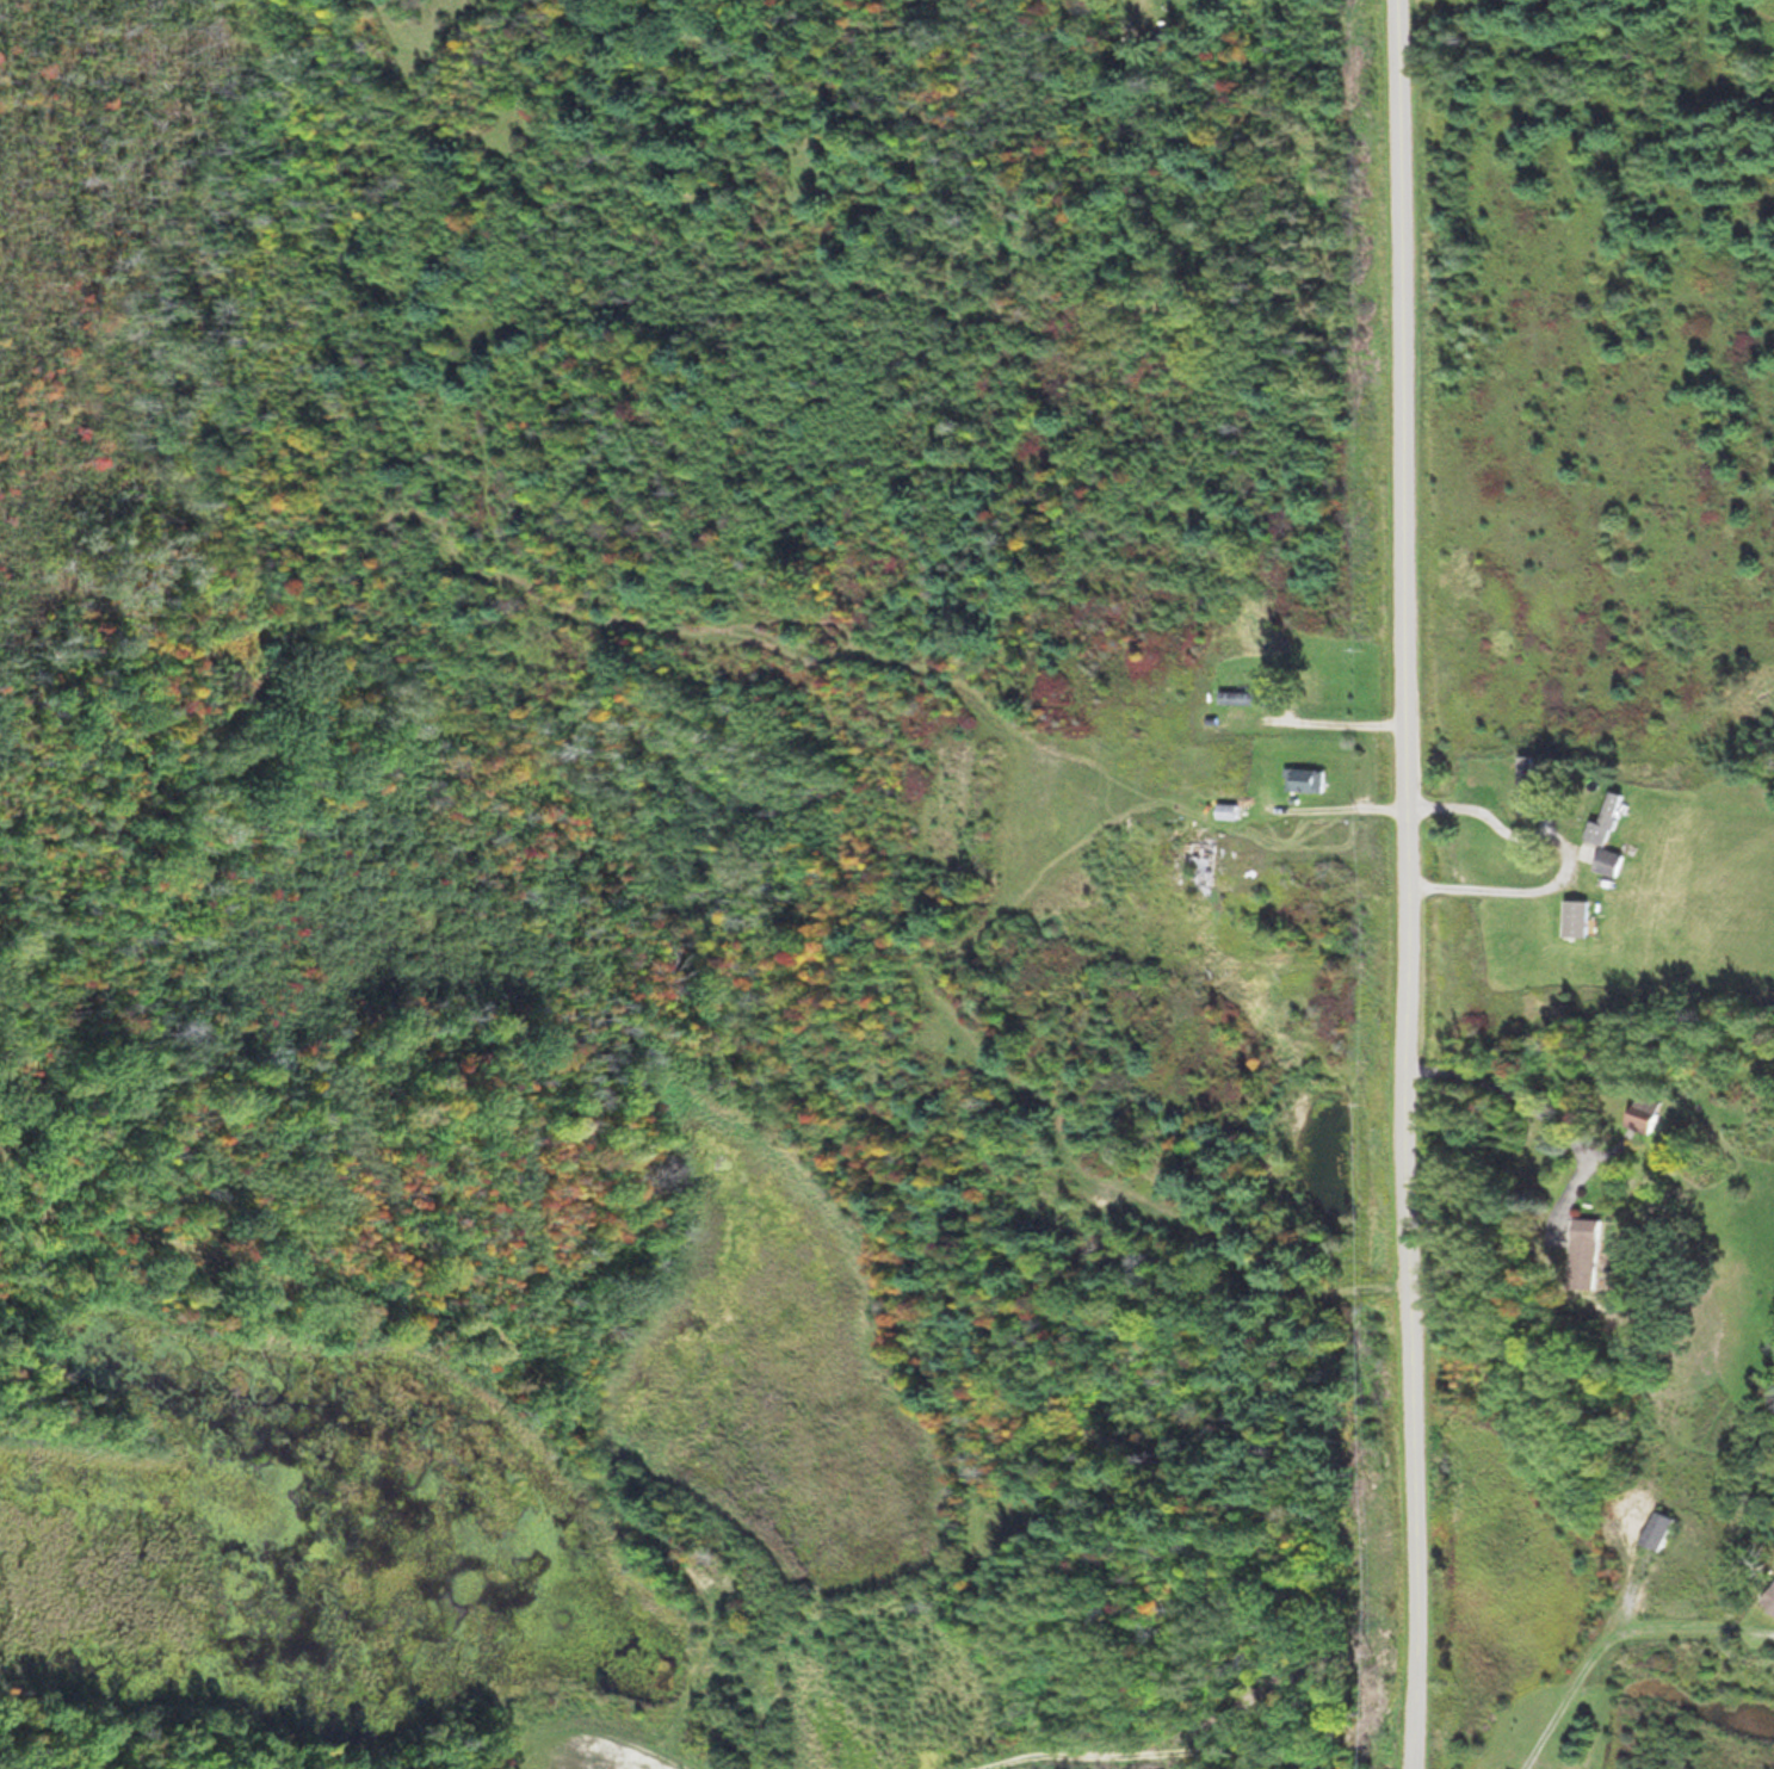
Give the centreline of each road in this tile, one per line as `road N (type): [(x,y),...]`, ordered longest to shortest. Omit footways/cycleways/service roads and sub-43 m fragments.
road 1 (residential): [(1423,1768),(1410,0)]

